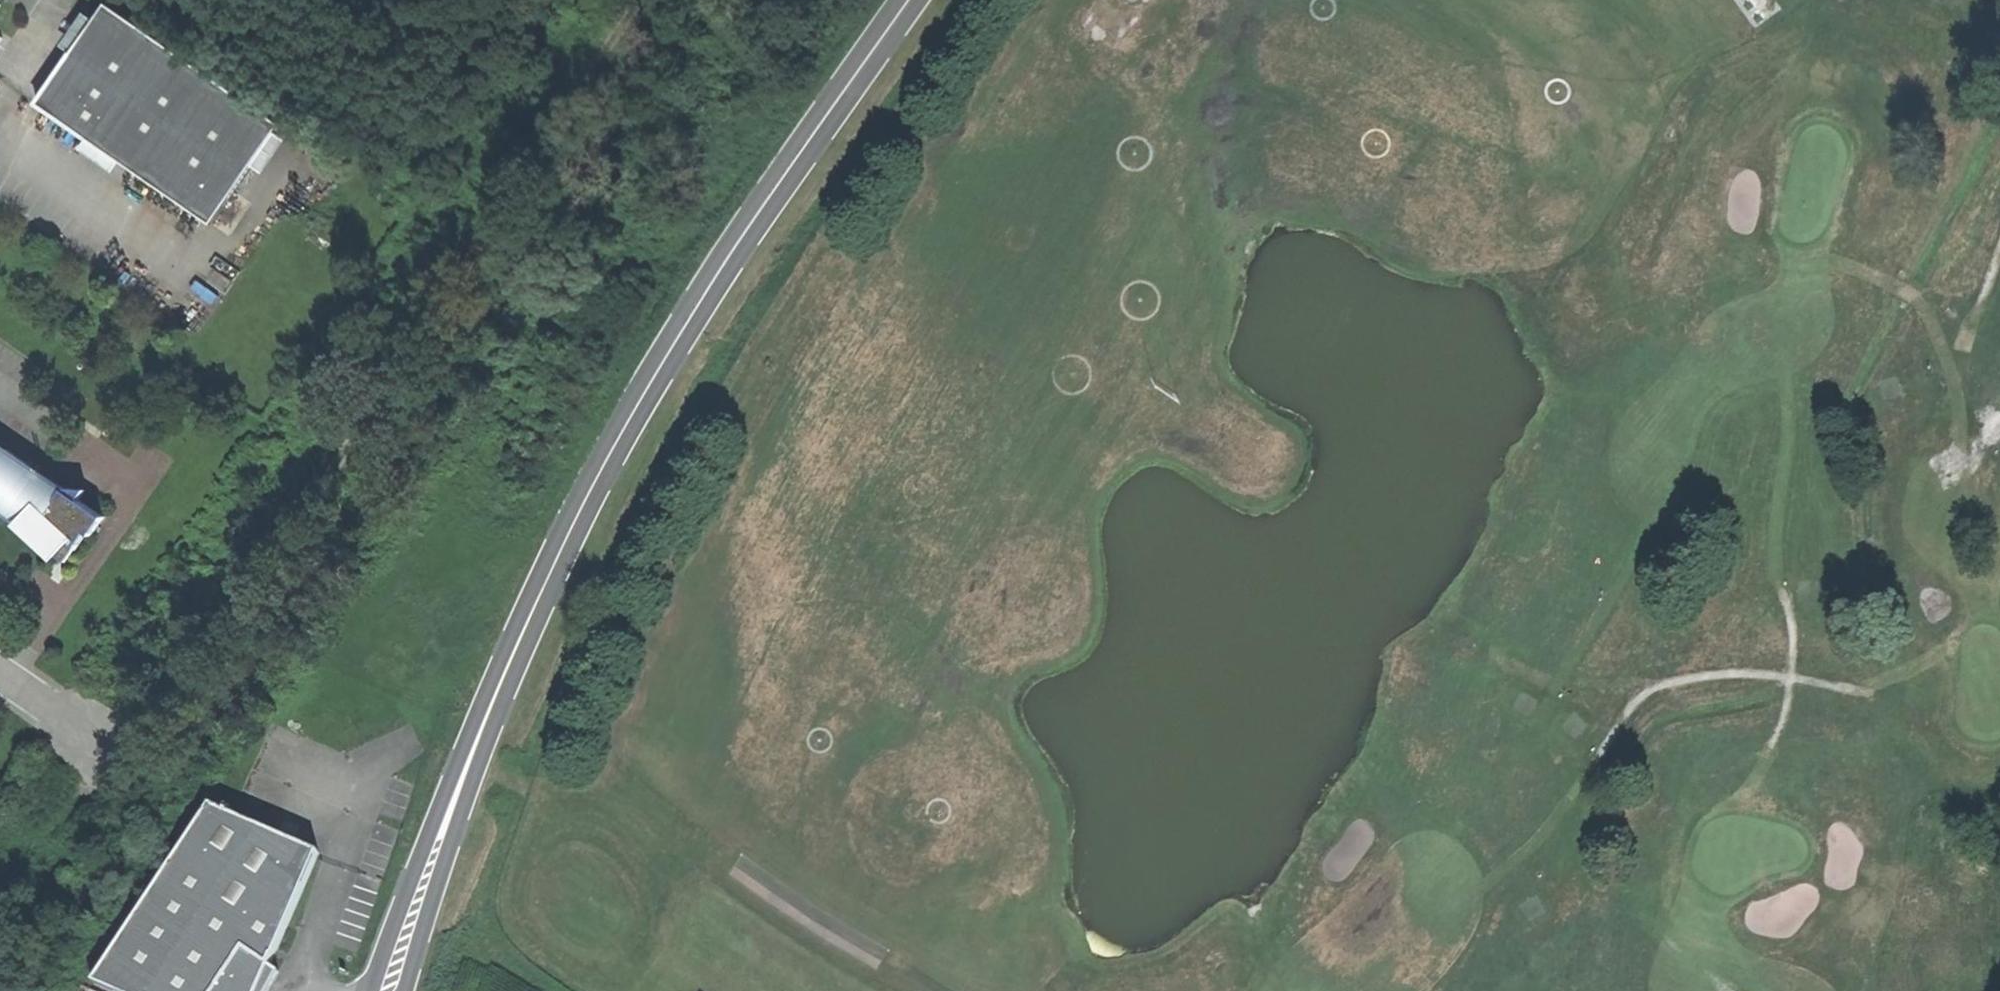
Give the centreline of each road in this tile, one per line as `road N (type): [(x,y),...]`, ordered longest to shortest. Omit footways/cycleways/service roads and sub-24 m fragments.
road 1 (secondary): [(390,990),(487,723),(589,491),(703,296),(906,0)]

